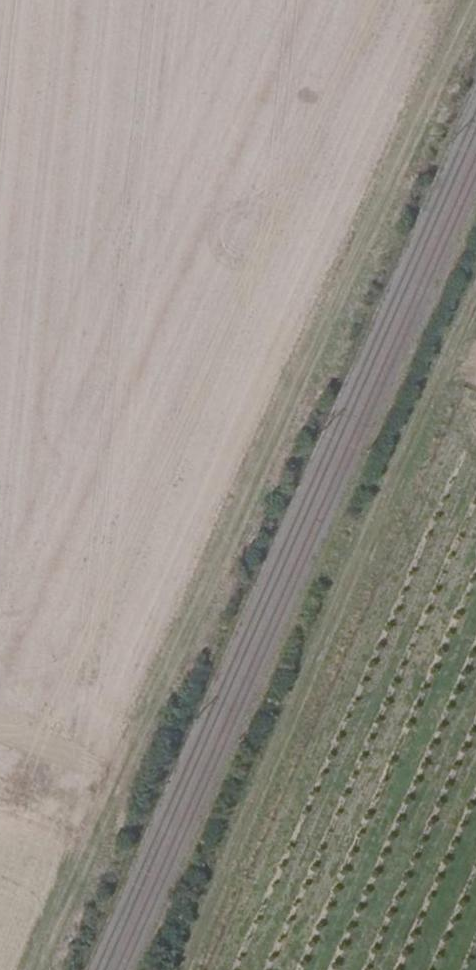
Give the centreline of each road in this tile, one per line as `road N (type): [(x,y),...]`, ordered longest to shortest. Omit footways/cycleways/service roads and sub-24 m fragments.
road 1 (track): [(36,969),(466,0)]
road 2 (track): [(182,969),(475,293)]

